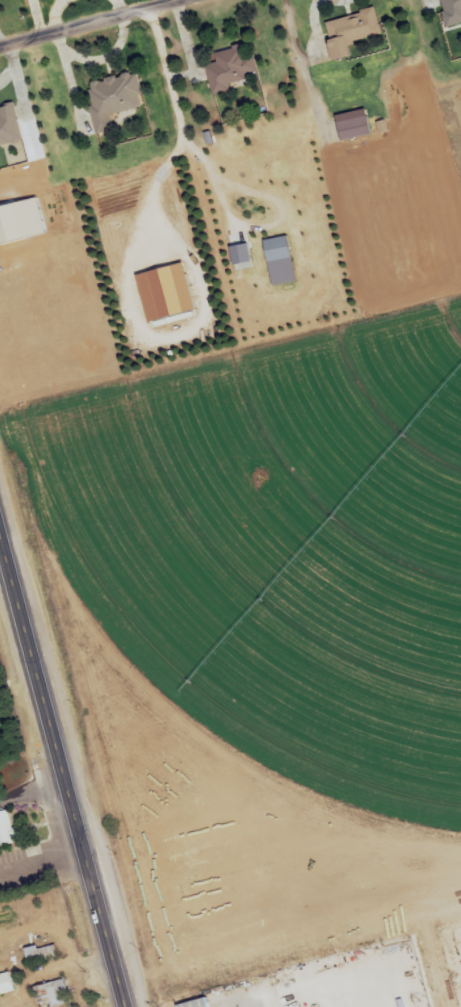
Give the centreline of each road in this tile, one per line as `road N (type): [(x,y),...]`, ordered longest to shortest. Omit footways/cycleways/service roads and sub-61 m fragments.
road 1 (primary): [(129,1006),(0,514)]

